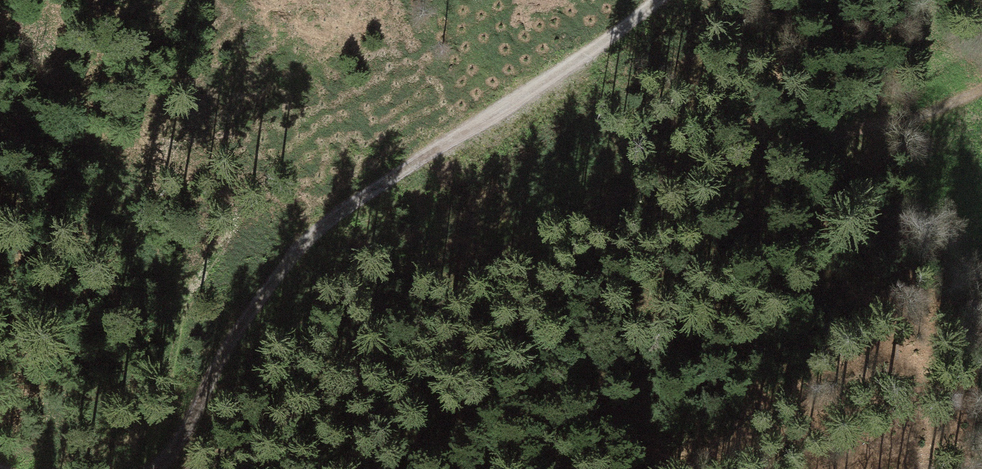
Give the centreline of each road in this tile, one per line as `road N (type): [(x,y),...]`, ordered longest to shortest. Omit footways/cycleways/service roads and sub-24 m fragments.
road 1 (track): [(212,468),(589,204),(665,172),(855,125),(981,80)]
road 2 (track): [(158,468),(243,325),(301,249),(364,196),(664,0)]

